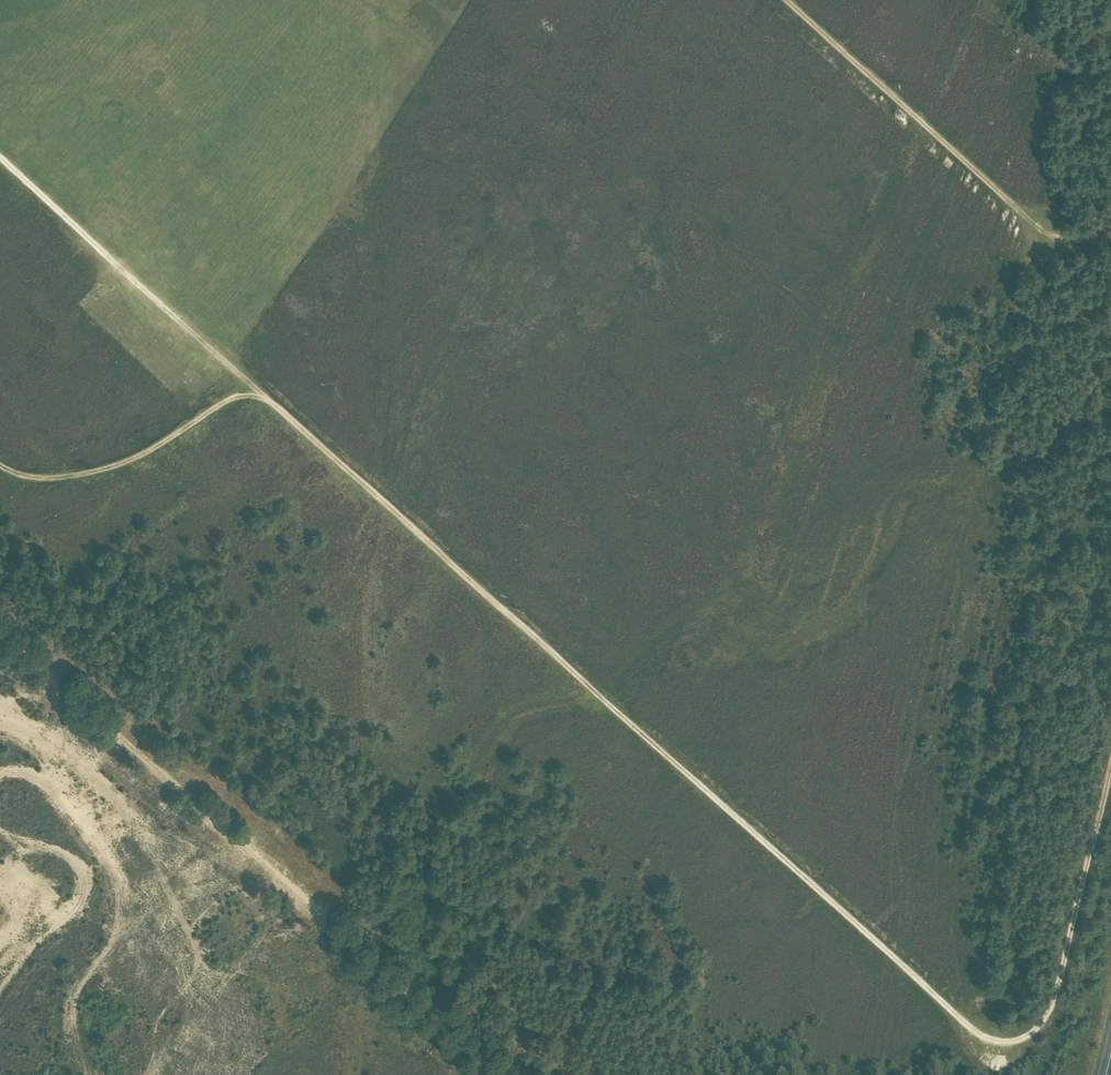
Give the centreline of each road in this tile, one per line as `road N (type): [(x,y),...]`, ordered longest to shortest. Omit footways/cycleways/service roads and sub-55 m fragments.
road 1 (track): [(0,634),(510,1074)]

